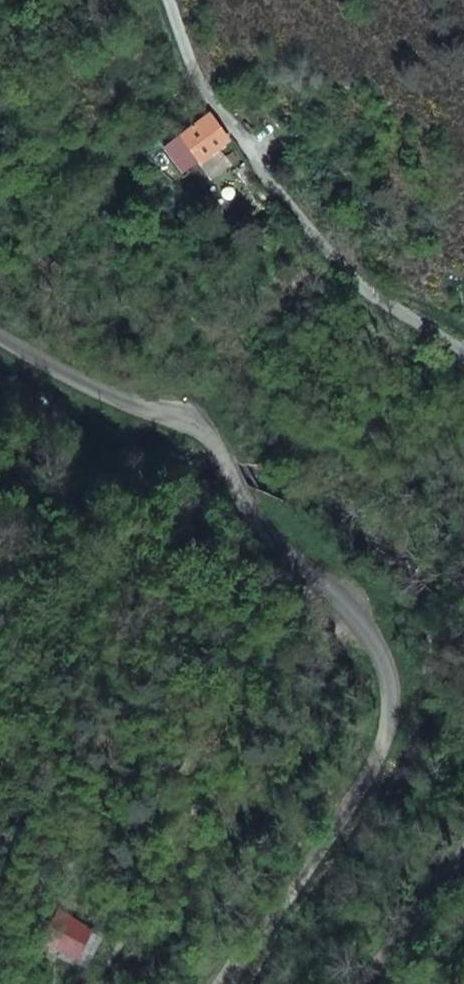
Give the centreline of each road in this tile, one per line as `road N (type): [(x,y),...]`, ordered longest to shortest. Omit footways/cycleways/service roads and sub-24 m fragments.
road 1 (residential): [(0,339),(102,389),(193,413),(228,445),(242,486),(366,619),(407,682),(407,746),(320,891),(240,983)]
road 2 (track): [(0,983),(84,840),(179,791),(148,983)]
road 3 (unclassified): [(463,358),(399,316),(330,254),(259,164)]
road 4 (unclassified): [(168,0),(198,82),(259,164)]
road 5 (unclassified): [(359,983),(463,850)]

